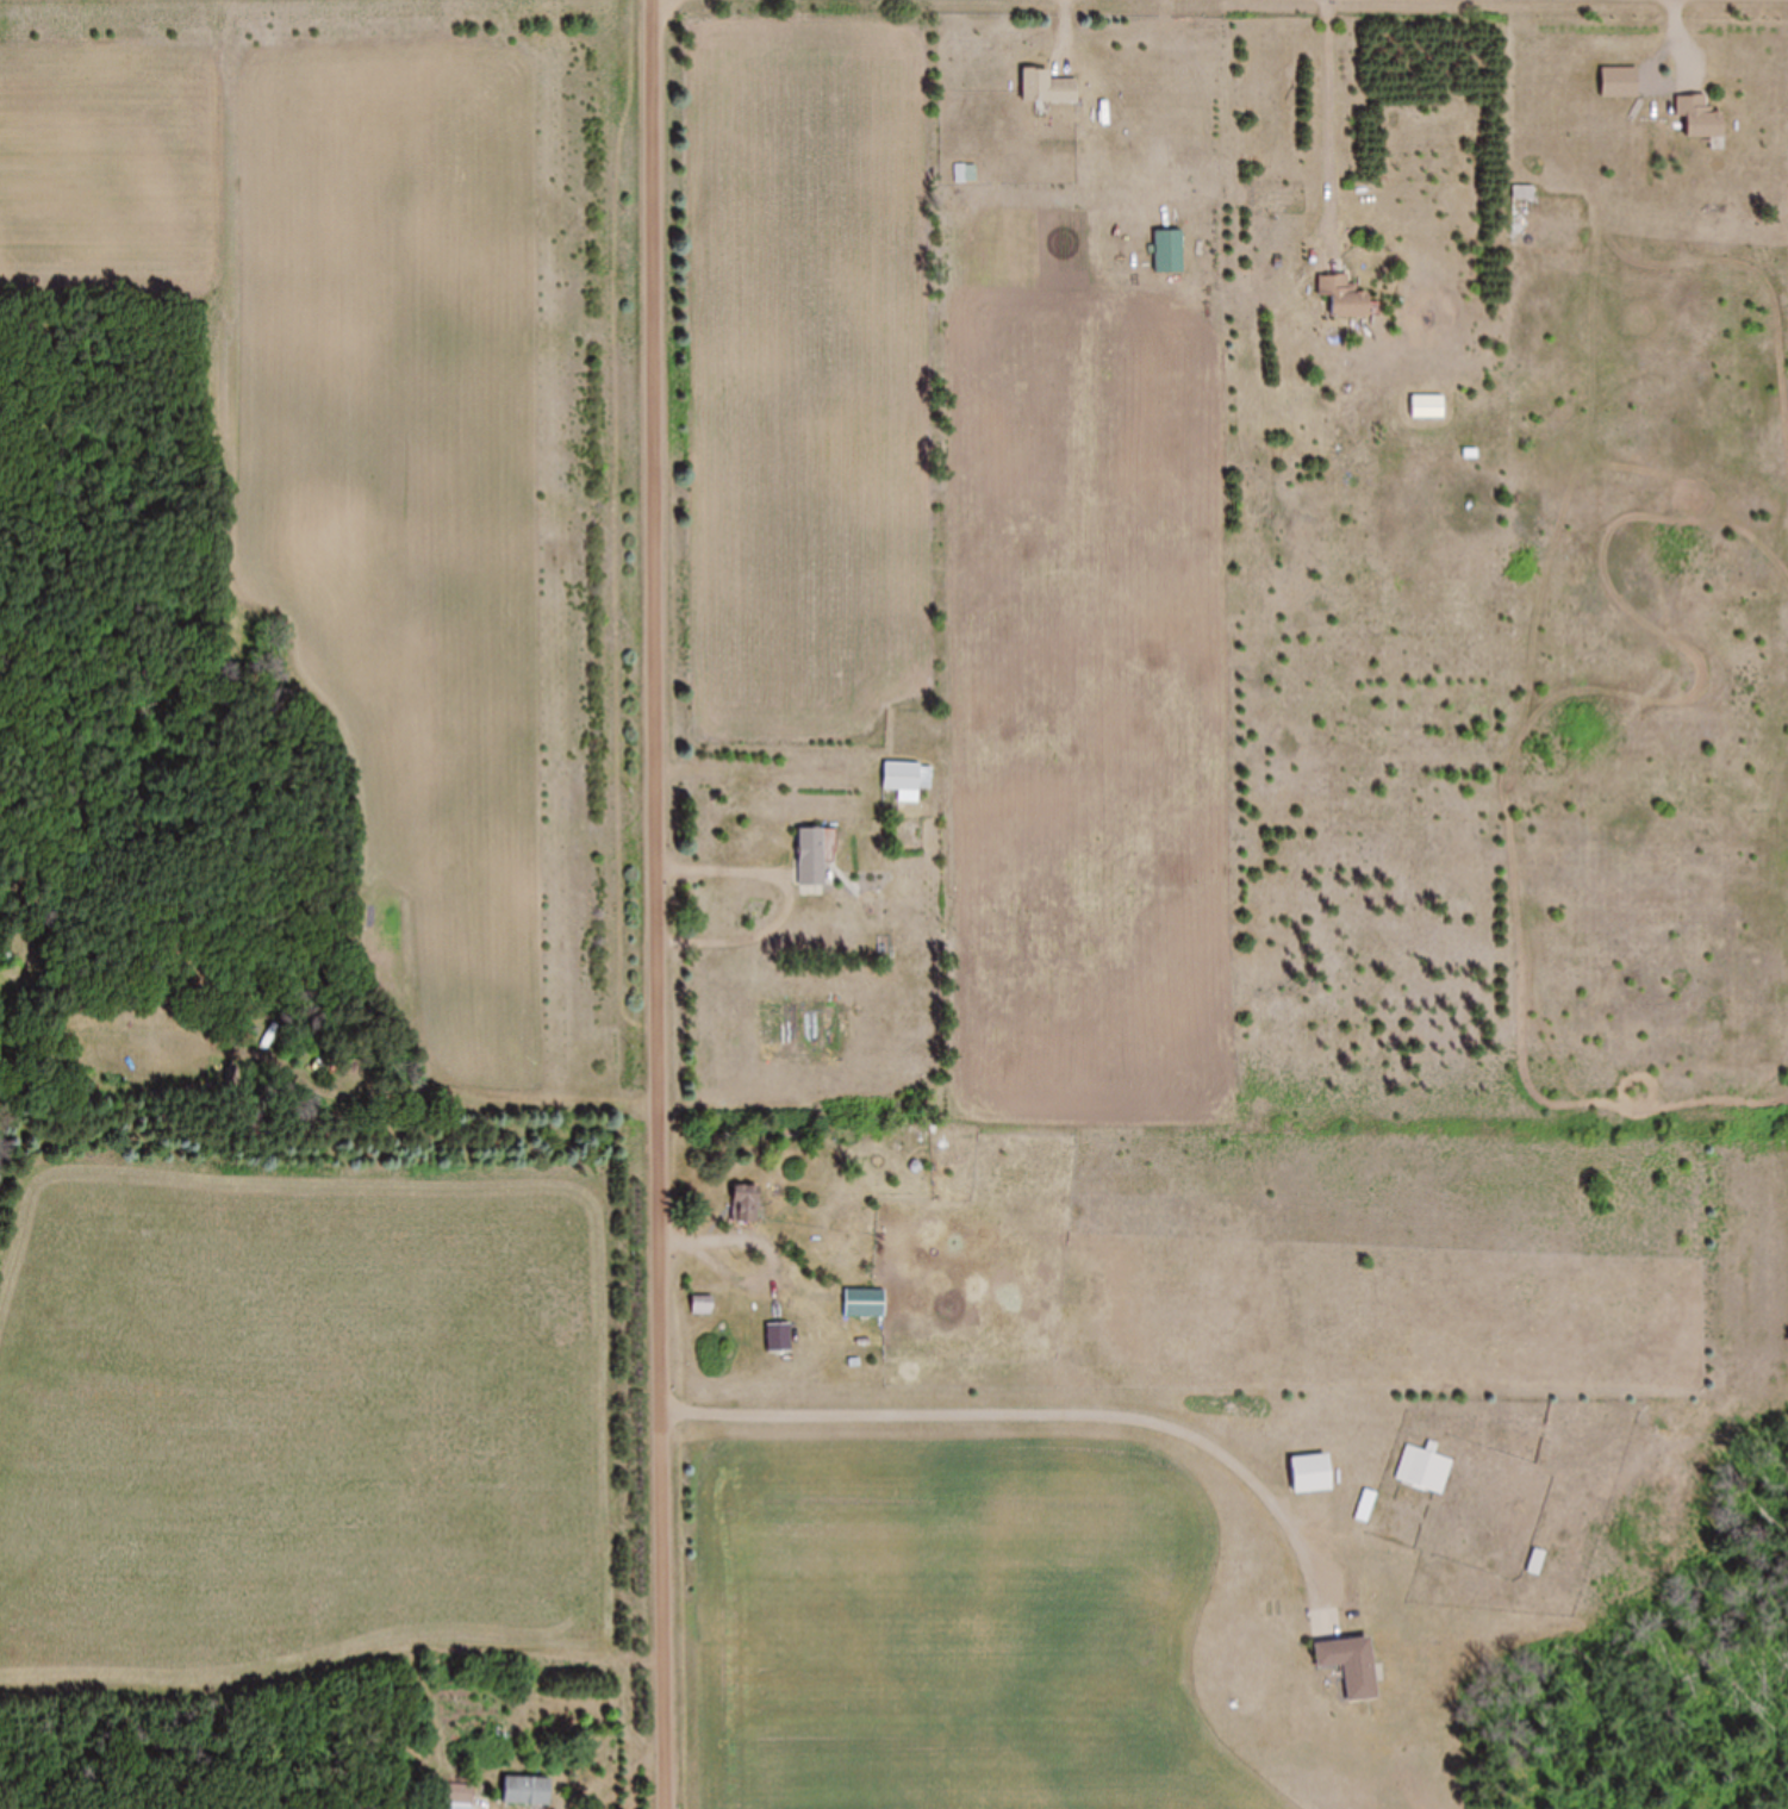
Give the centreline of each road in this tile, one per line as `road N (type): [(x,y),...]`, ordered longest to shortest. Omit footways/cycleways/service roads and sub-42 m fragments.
road 1 (residential): [(671,1808),(654,0)]
road 2 (track): [(662,943),(523,963),(373,962),(288,952),(243,924),(210,849),(206,796)]

